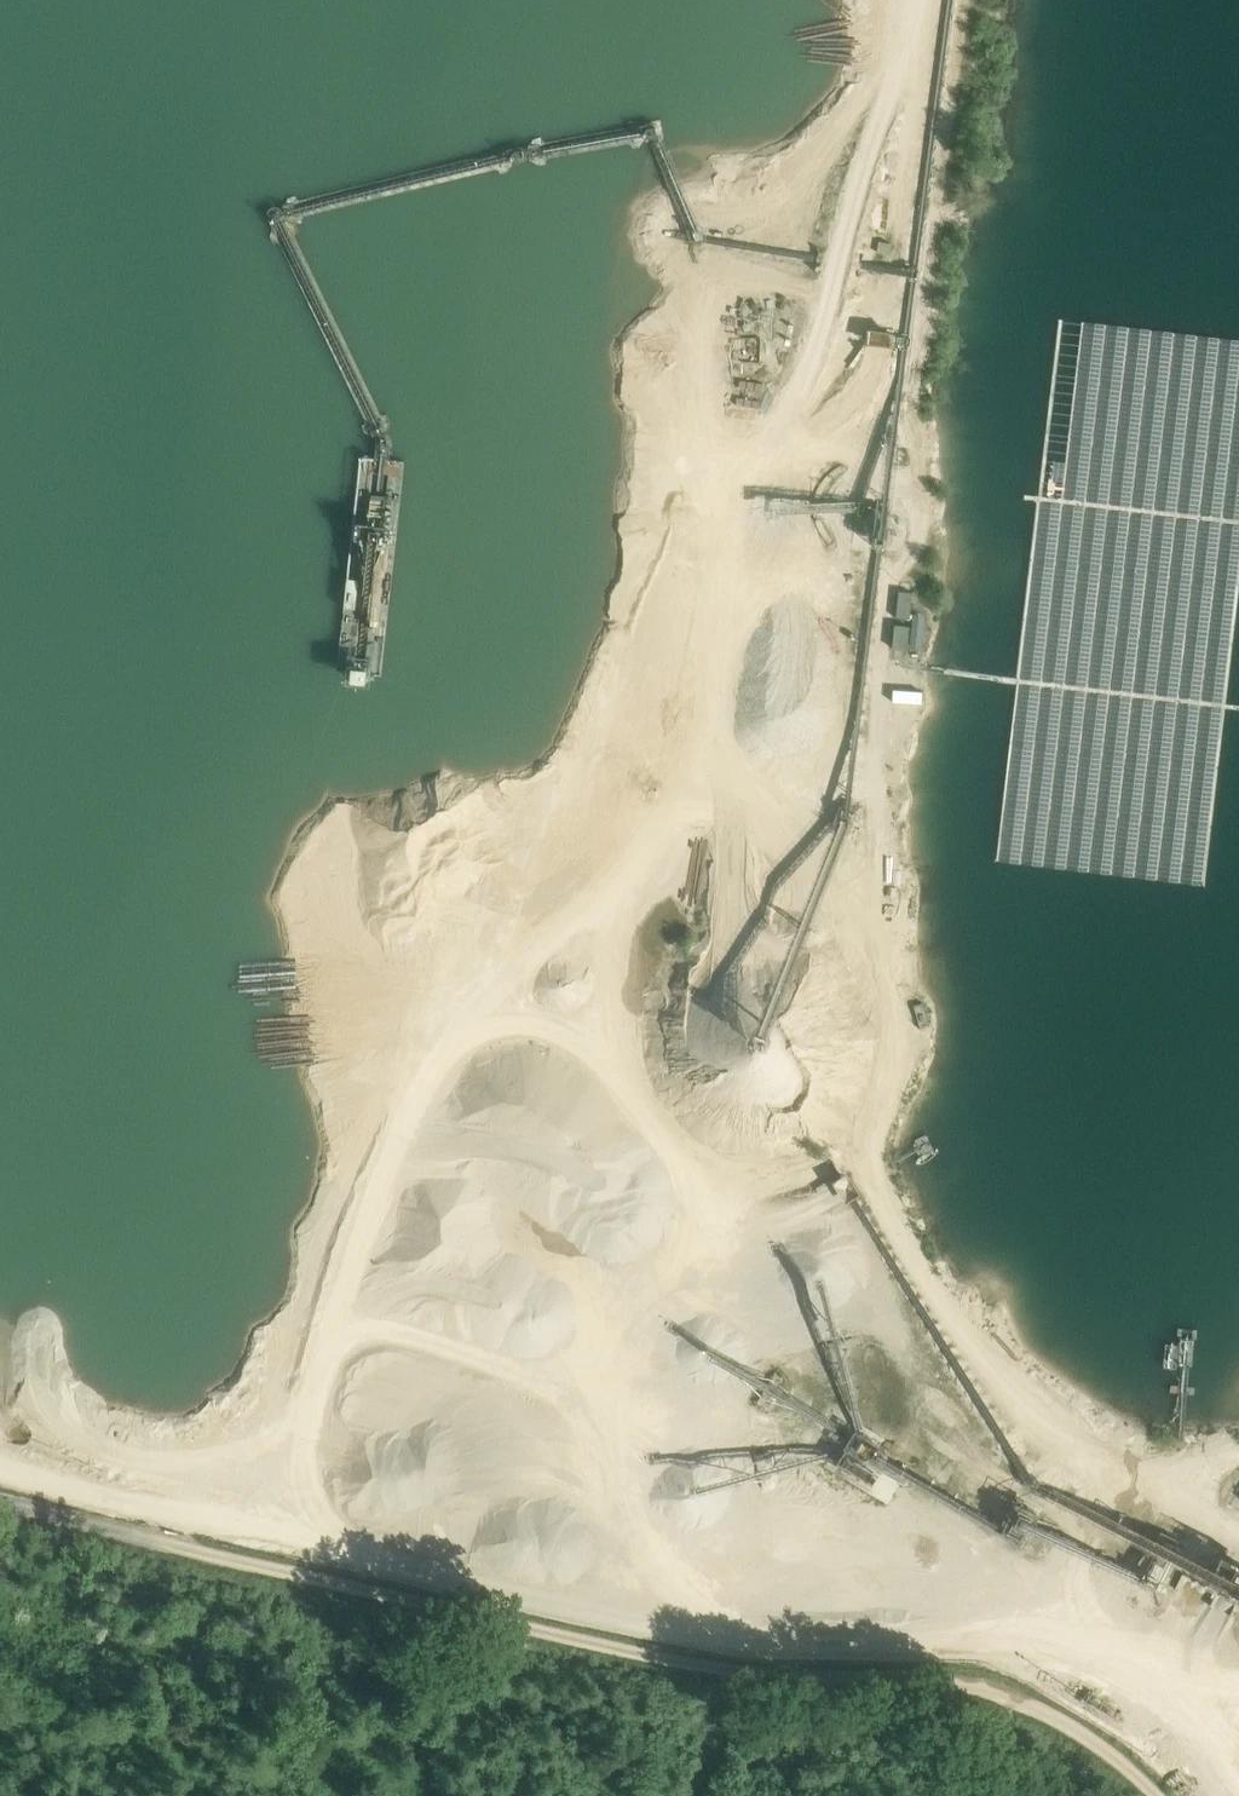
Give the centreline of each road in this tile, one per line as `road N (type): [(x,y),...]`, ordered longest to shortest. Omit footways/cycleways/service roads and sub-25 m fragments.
road 1 (track): [(0,1505),(648,1655),(975,1688),(1094,1740),(1156,1795)]

